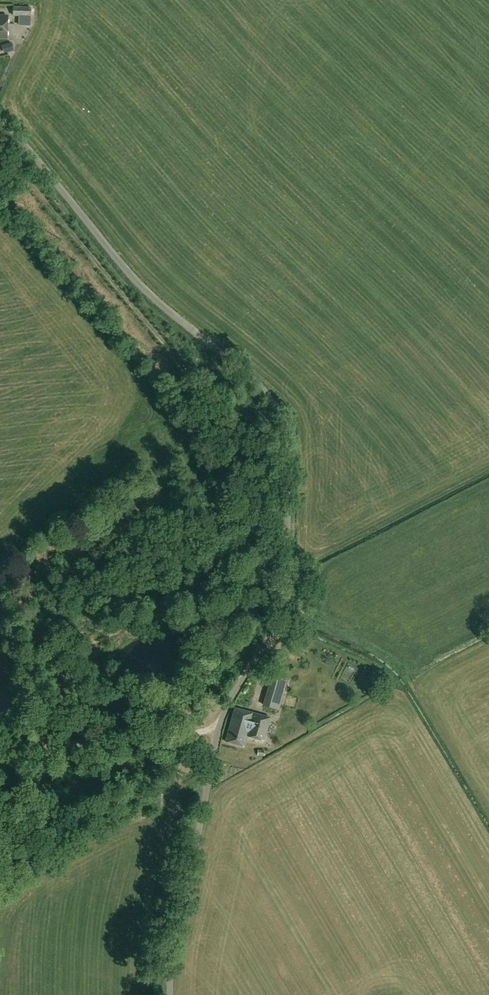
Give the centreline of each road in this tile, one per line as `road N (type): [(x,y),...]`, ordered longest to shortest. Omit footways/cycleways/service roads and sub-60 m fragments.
road 1 (unclassified): [(171,994),(179,910),(217,735),(287,607),(287,435),(273,401),(146,291),(0,113)]
road 2 (track): [(0,154),(212,398),(246,543),(233,586),(113,631),(76,657),(55,746)]
road 3 (track): [(55,746),(217,735)]

